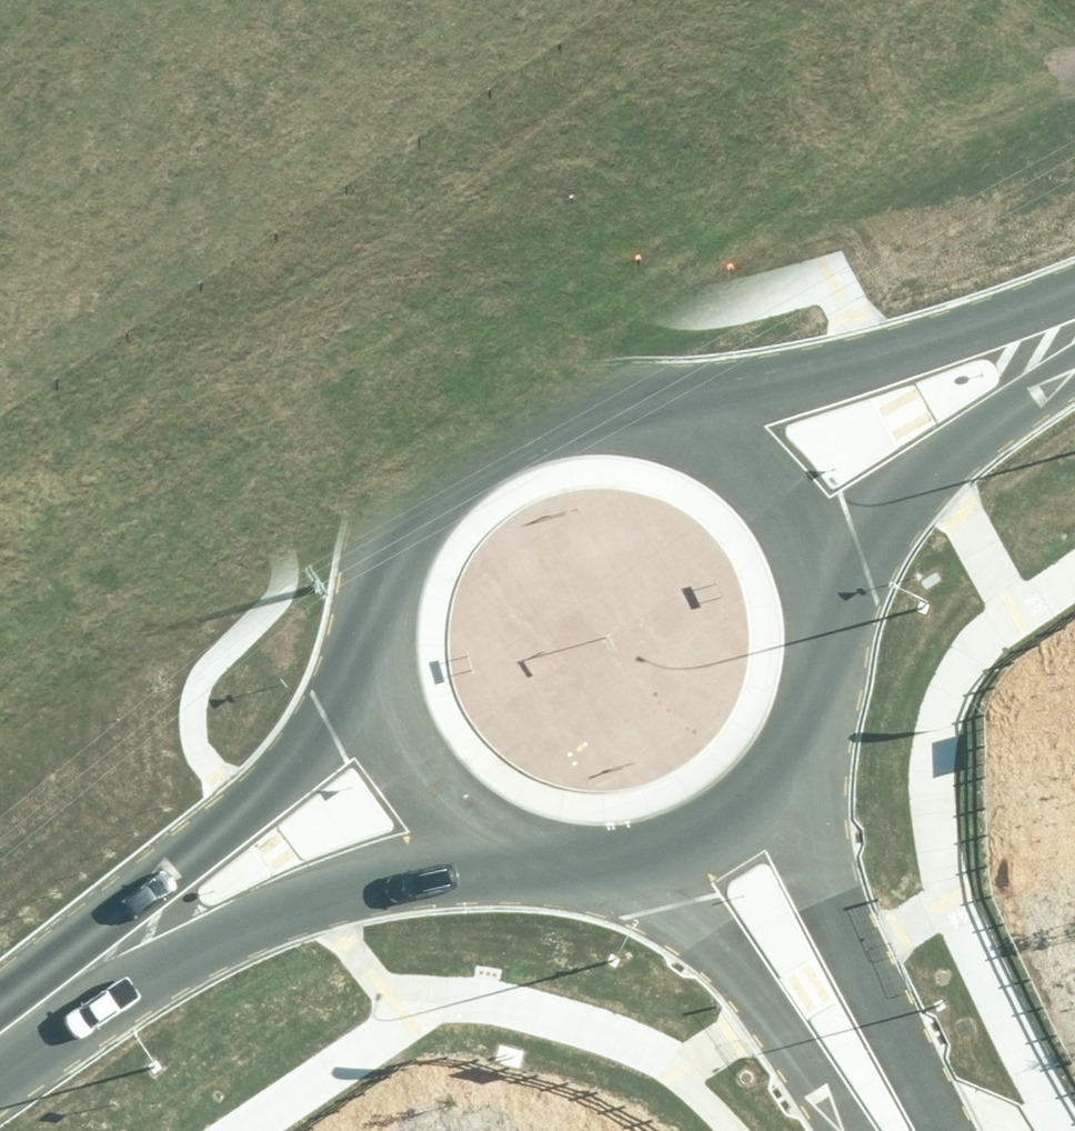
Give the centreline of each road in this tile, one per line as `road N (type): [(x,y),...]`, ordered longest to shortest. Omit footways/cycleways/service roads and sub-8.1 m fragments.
road 1 (secondary): [(394,763),(363,694),(354,619),(369,545),(407,479),(463,428),(532,396),(608,388),(682,403),(748,440),(800,496)]
road 2 (secondary): [(0,1032),(162,913),(394,763)]
road 3 (secondary): [(800,496),(831,565),(840,640),(825,715),(787,780),(722,831)]
road 4 (secondary): [(722,831),(662,863),(586,871),(512,856),(446,819),(394,763)]
road 5 (residential): [(722,831),(803,989),(890,1130)]
road 6 (secondary): [(800,496),(919,416),(1074,328)]
road 7 (unknown): [(463,428),(322,210)]

